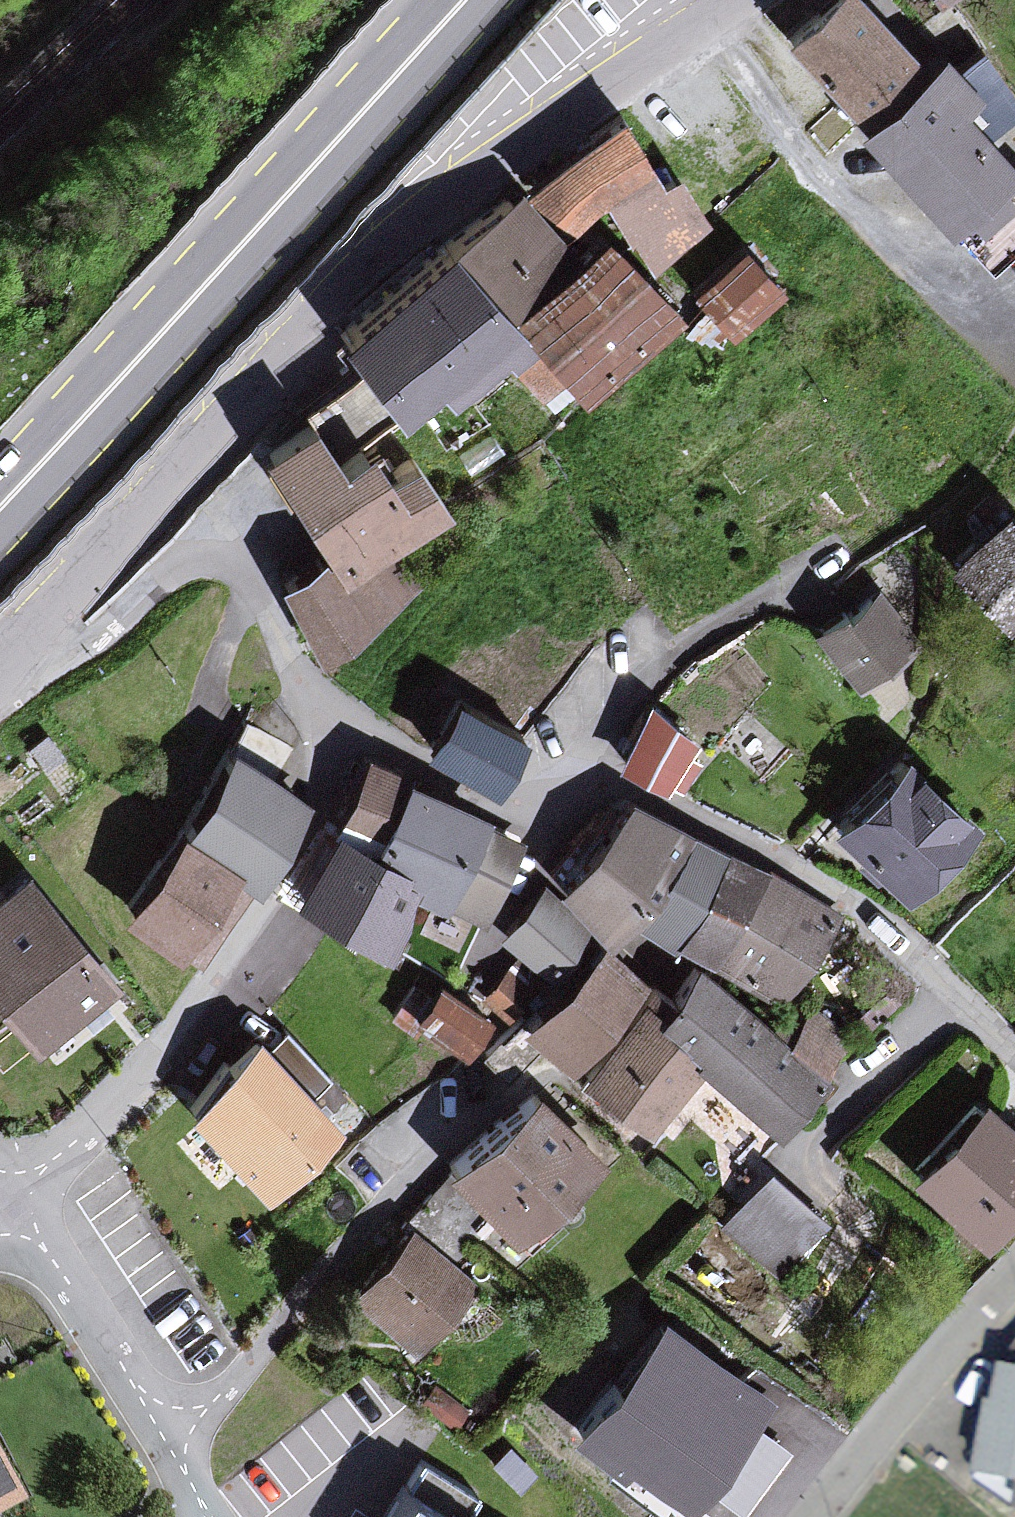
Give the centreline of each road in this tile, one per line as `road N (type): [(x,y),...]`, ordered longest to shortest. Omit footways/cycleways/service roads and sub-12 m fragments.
road 1 (tertiary): [(0,665),(286,352),(497,172),(736,0)]
road 2 (primary): [(0,509),(467,0)]
road 3 (residential): [(559,779),(624,790),(832,898),(1014,1059)]
road 4 (residential): [(170,1449),(341,1241),(505,1078)]
road 5 (residential): [(801,1516),(1014,1276)]
road 6 (residential): [(17,1204),(170,1449)]

